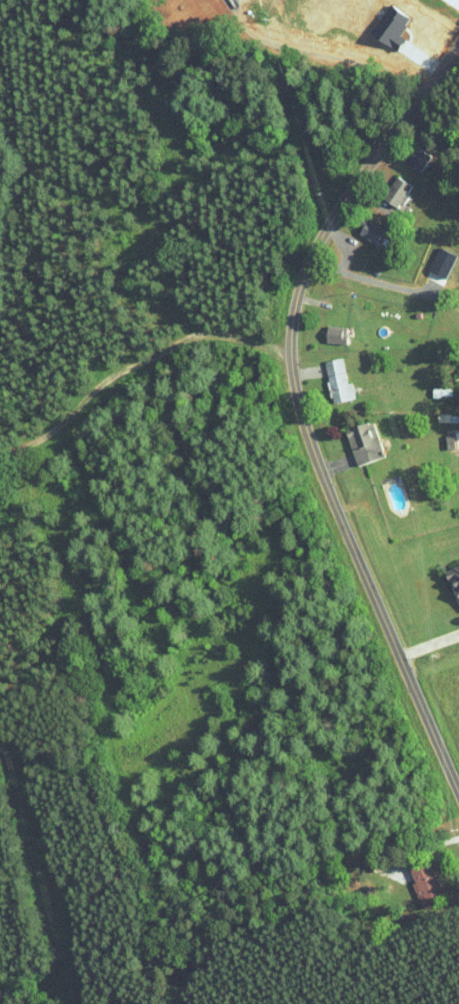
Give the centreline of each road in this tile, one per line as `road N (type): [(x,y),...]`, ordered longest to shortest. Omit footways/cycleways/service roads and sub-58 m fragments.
road 1 (residential): [(458,793),(319,466),(292,371),(293,326),(310,263),(458,43)]

